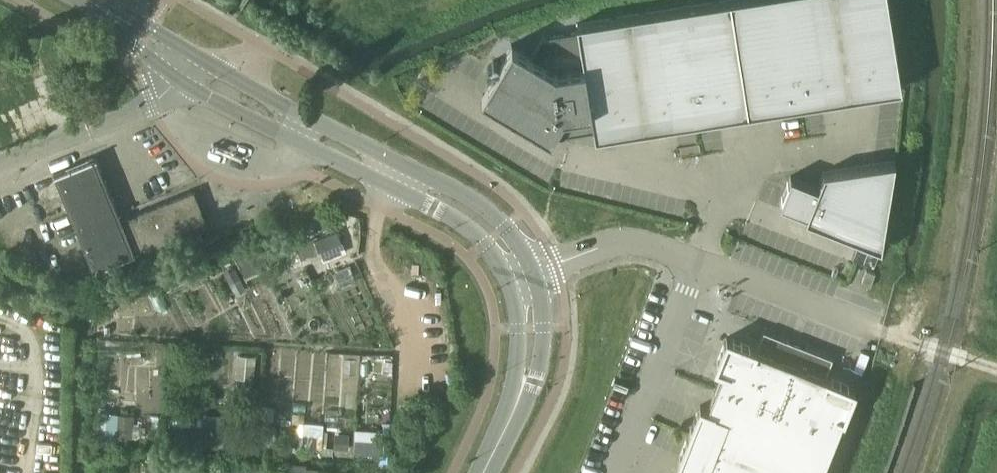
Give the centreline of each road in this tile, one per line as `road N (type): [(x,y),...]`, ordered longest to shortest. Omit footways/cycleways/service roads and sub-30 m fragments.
road 1 (tertiary): [(174,79),(466,227),(509,281)]
road 2 (tertiary): [(533,271),(505,228),(464,195),(233,75)]
road 3 (unclassified): [(0,165),(151,104),(174,79)]
road 4 (unclassified): [(533,271),(636,241),(701,263)]
road 5 (tertiary): [(519,403),(534,381),(544,328),(533,271)]
road 6 (tertiary): [(509,281),(519,403)]

